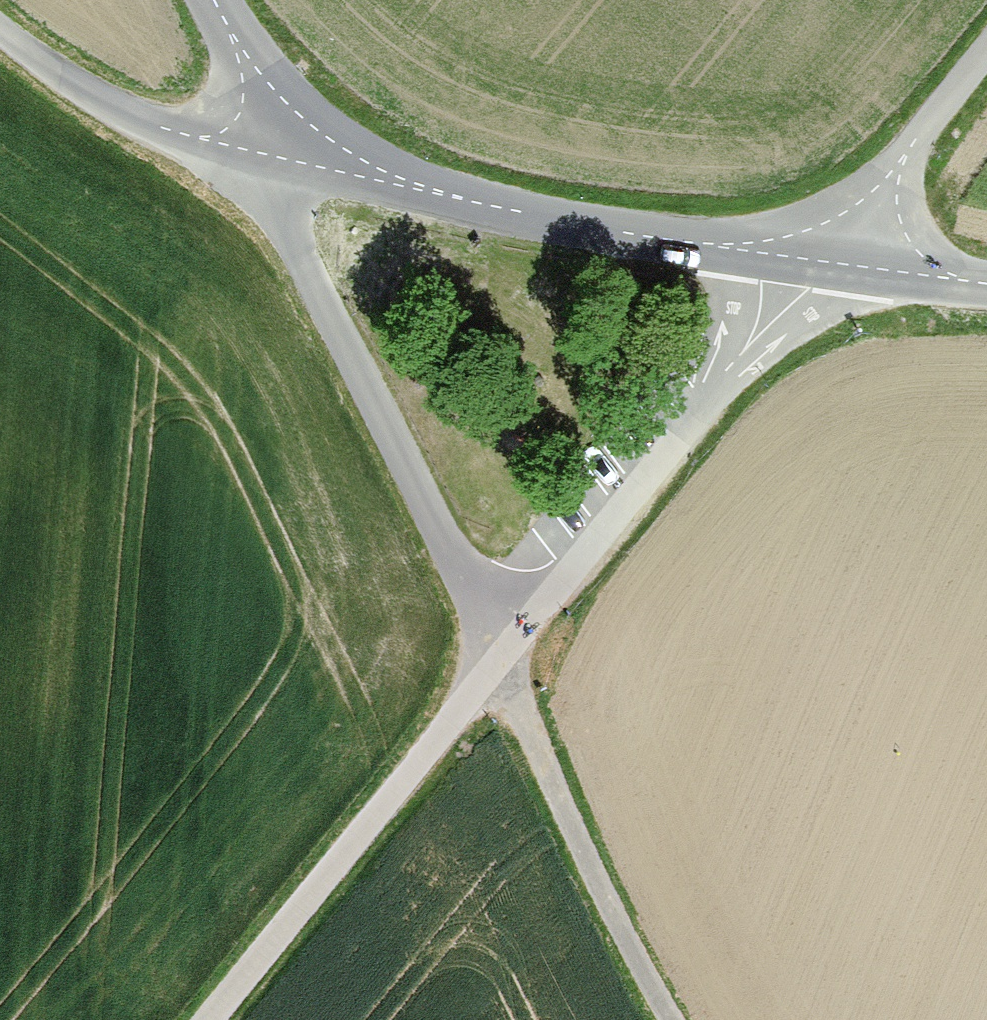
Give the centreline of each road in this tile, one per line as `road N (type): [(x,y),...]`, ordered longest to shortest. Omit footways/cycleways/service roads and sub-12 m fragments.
road 1 (track): [(209,1019),(501,656),(589,869),(671,1019)]
road 2 (unclassified): [(271,132),(281,203),(298,247),(501,656)]
road 3 (unclassified): [(271,132),(304,151),(447,196),(808,261)]
road 4 (unclassified): [(701,397),(501,656)]
road 5 (unclassified): [(0,30),(75,85),(159,127),(232,139),(271,132)]
road 6 (unclassified): [(986,53),(808,261)]
road 7 (unclassified): [(808,261),(986,284)]
road 8 (unclassified): [(701,397),(808,261)]
road 9 (unclassified): [(213,0),(271,132)]

